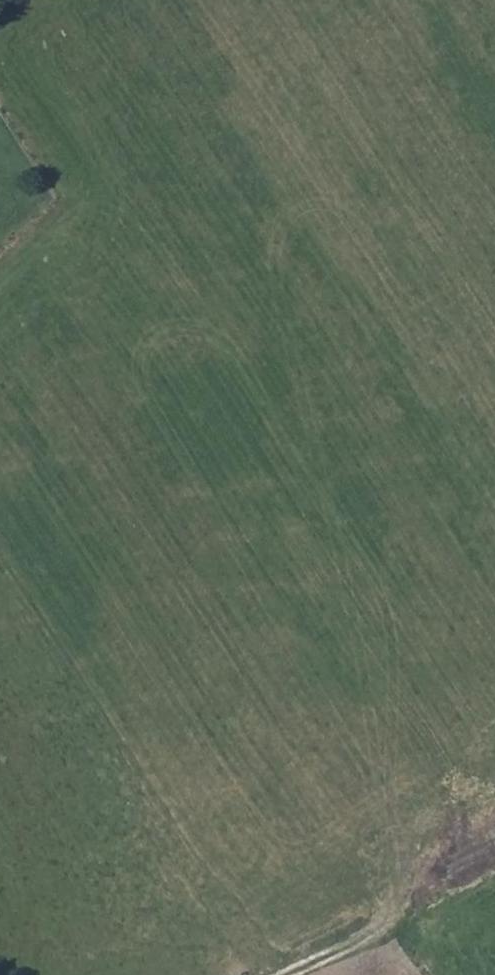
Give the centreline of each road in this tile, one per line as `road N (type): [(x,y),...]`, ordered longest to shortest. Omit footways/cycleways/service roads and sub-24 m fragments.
road 1 (track): [(280,974),(494,867)]

